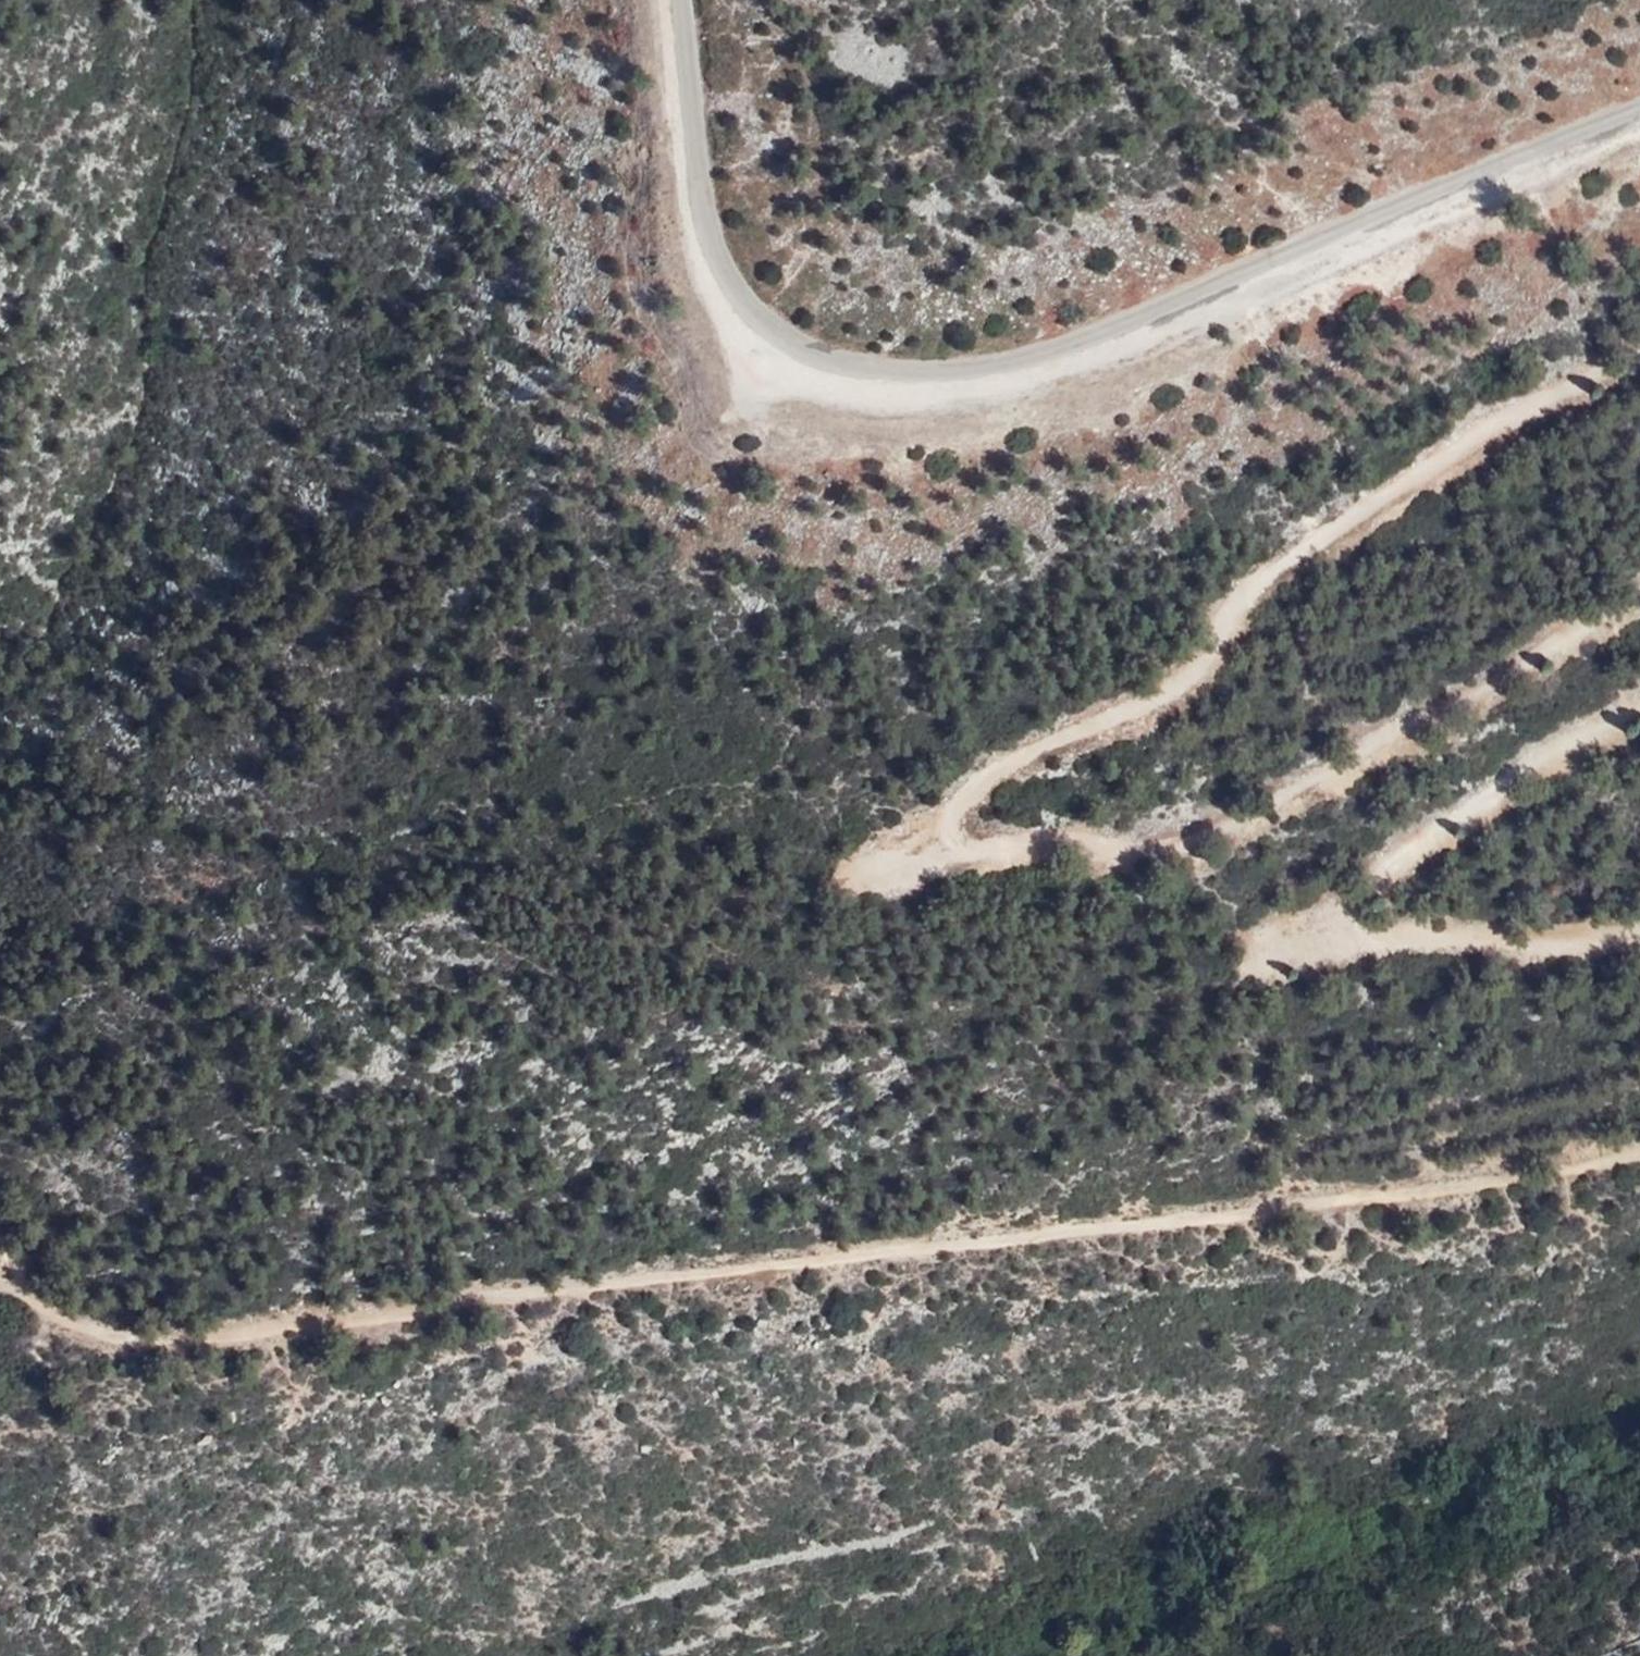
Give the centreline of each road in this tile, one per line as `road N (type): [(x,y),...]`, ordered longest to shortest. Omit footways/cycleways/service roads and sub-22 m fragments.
road 1 (track): [(25,1294),(99,1332),(165,1342),(1639,1160)]
road 2 (unclassified): [(1639,110),(998,365),(877,368),(763,326),(717,254),(694,128),(683,0)]

